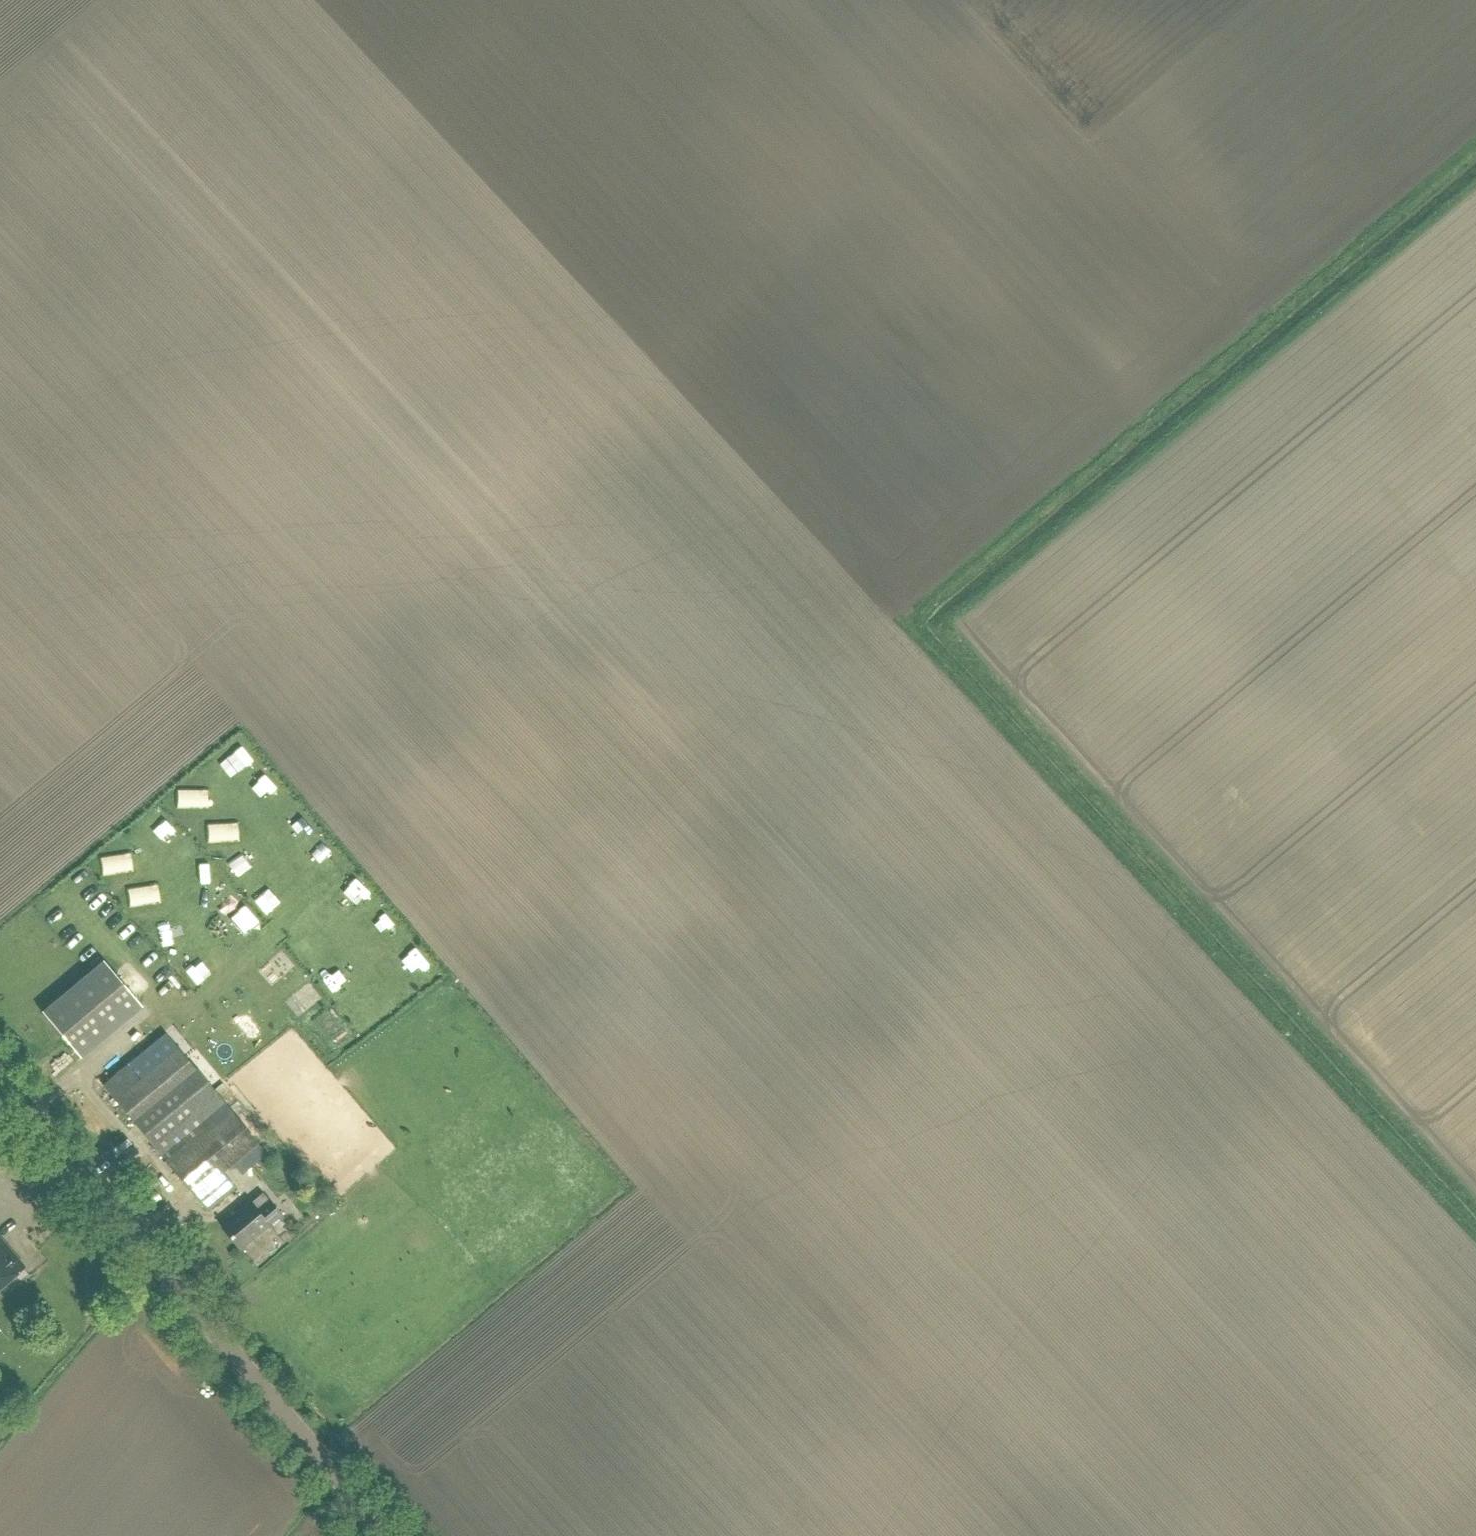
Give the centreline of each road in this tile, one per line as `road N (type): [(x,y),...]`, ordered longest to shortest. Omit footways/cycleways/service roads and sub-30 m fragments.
road 1 (tertiary): [(391,1535),(0,1069)]

